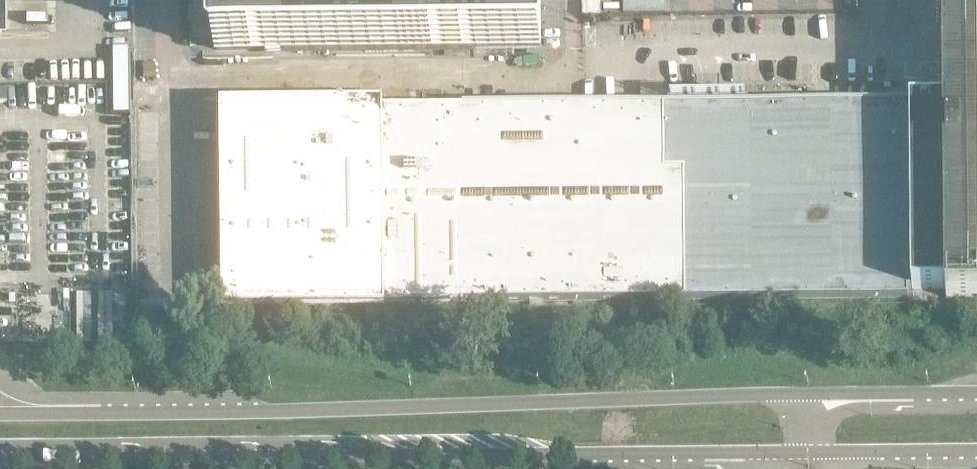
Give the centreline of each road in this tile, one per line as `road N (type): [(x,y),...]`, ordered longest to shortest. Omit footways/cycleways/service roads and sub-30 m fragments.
road 1 (secondary): [(0,458),(976,452)]
road 2 (secondary): [(976,394),(37,411)]

